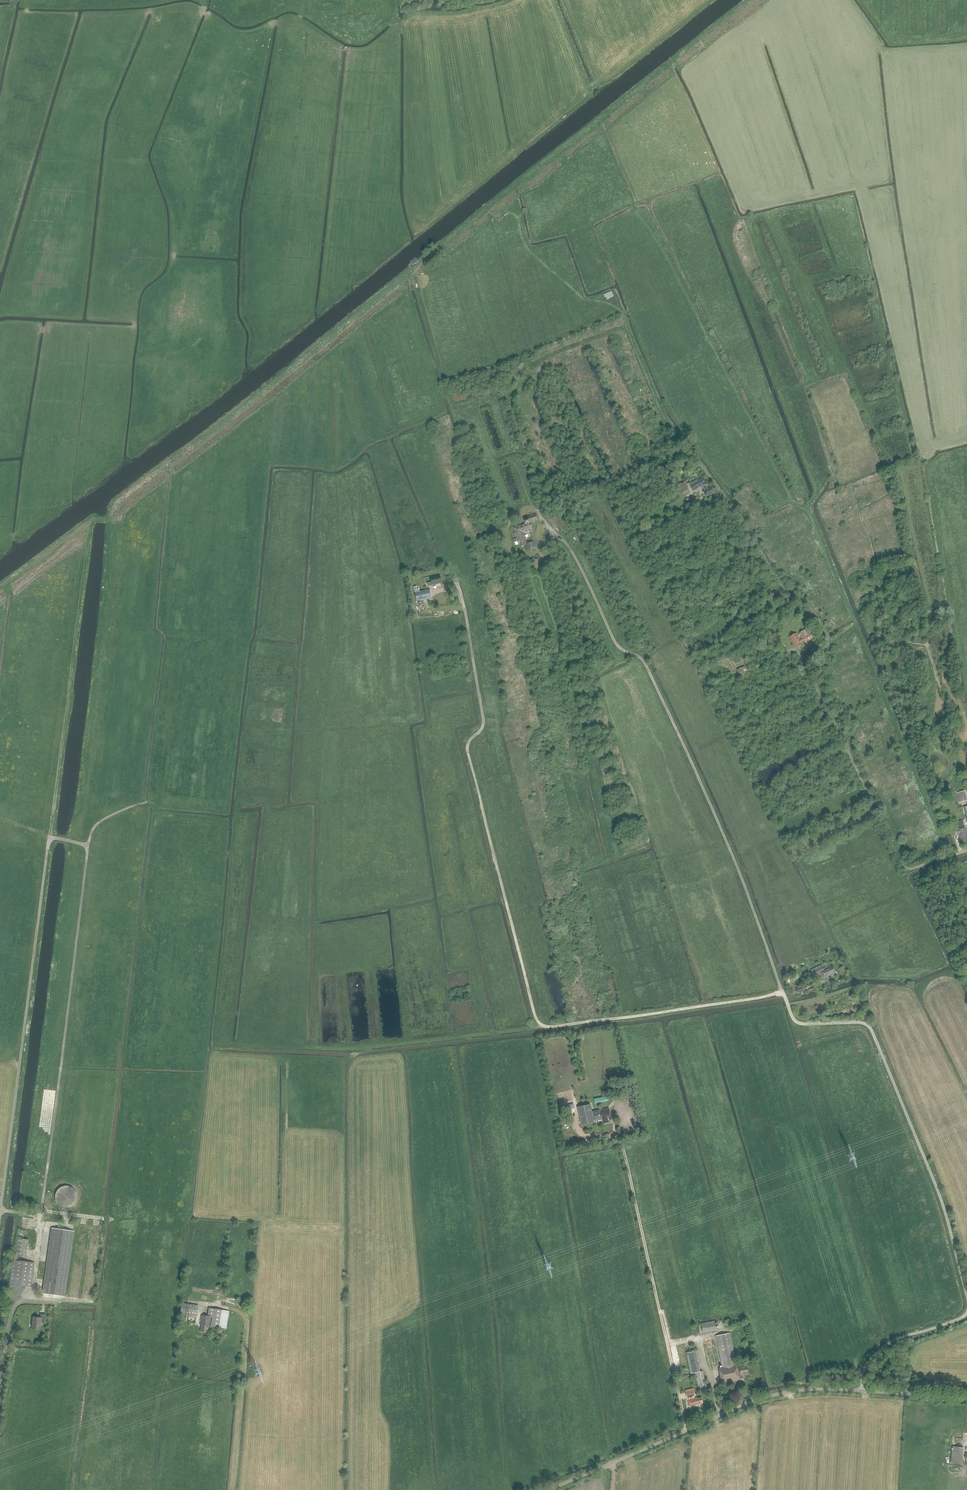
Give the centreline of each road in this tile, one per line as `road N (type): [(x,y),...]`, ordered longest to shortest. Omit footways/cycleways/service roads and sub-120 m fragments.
road 1 (track): [(783,992),(541,1027),(468,755),(484,721),(464,605),(451,586)]
road 2 (track): [(816,681),(828,639),(665,416),(630,334),(617,327),(536,360)]
road 3 (unclassified): [(966,1398),(784,1392),(548,1489)]
road 4 (track): [(231,1489),(244,1315),(223,1306)]
road 5 (track): [(542,507),(618,489),(691,451)]
road 6 (unclassified): [(3,1210),(22,1056)]

